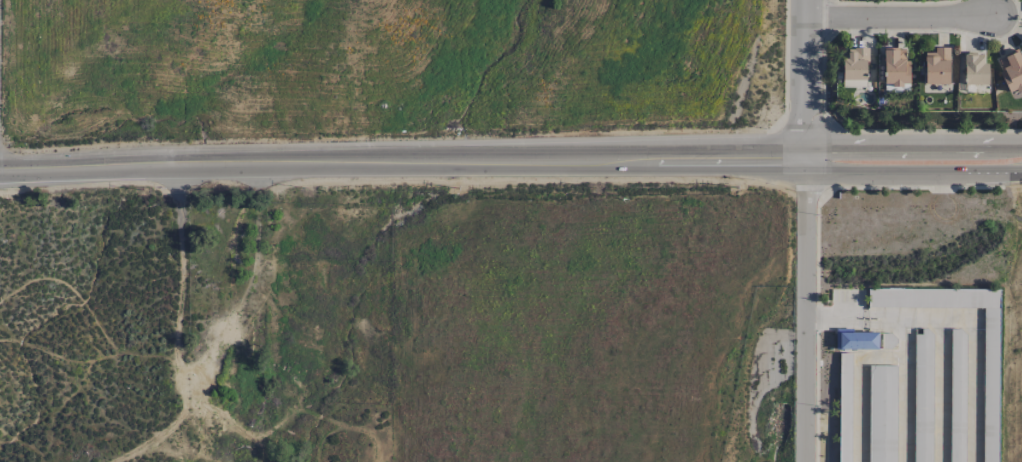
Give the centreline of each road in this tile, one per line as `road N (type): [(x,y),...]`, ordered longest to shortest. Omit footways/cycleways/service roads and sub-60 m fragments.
road 1 (primary): [(1021,144),(0,164)]
road 2 (primary): [(0,177),(1021,170)]
road 3 (residential): [(806,0),(806,461)]
road 4 (residential): [(995,17),(806,18)]

